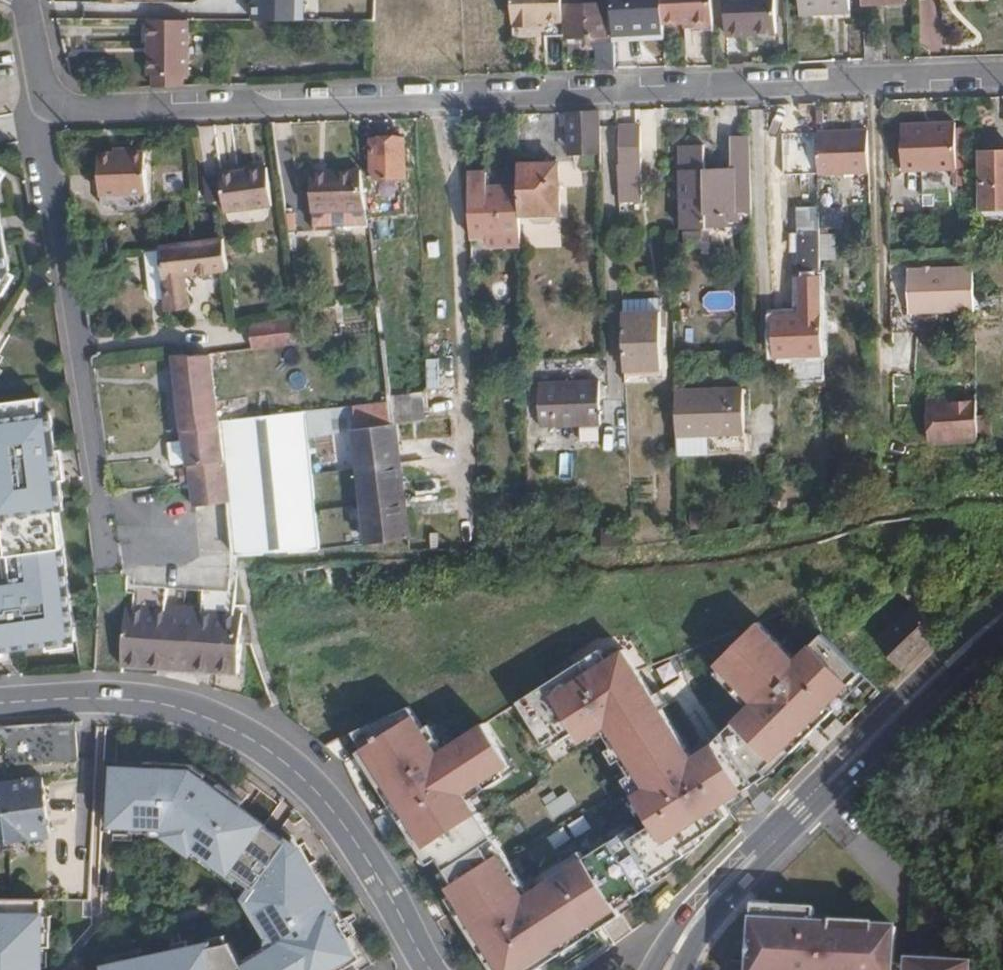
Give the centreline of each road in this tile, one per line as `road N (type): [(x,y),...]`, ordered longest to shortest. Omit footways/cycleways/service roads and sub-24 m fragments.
road 1 (residential): [(43,108),(1002,80)]
road 2 (tertiary): [(430,969),(348,833),(264,746),(225,724),(140,701),(0,704)]
road 3 (tertiary): [(1002,609),(923,673),(778,818),(674,927),(650,969)]
road 4 (residential): [(43,108),(40,144),(103,536),(174,534)]
road 5 (tertiary): [(679,969),(720,907),(1002,618)]

